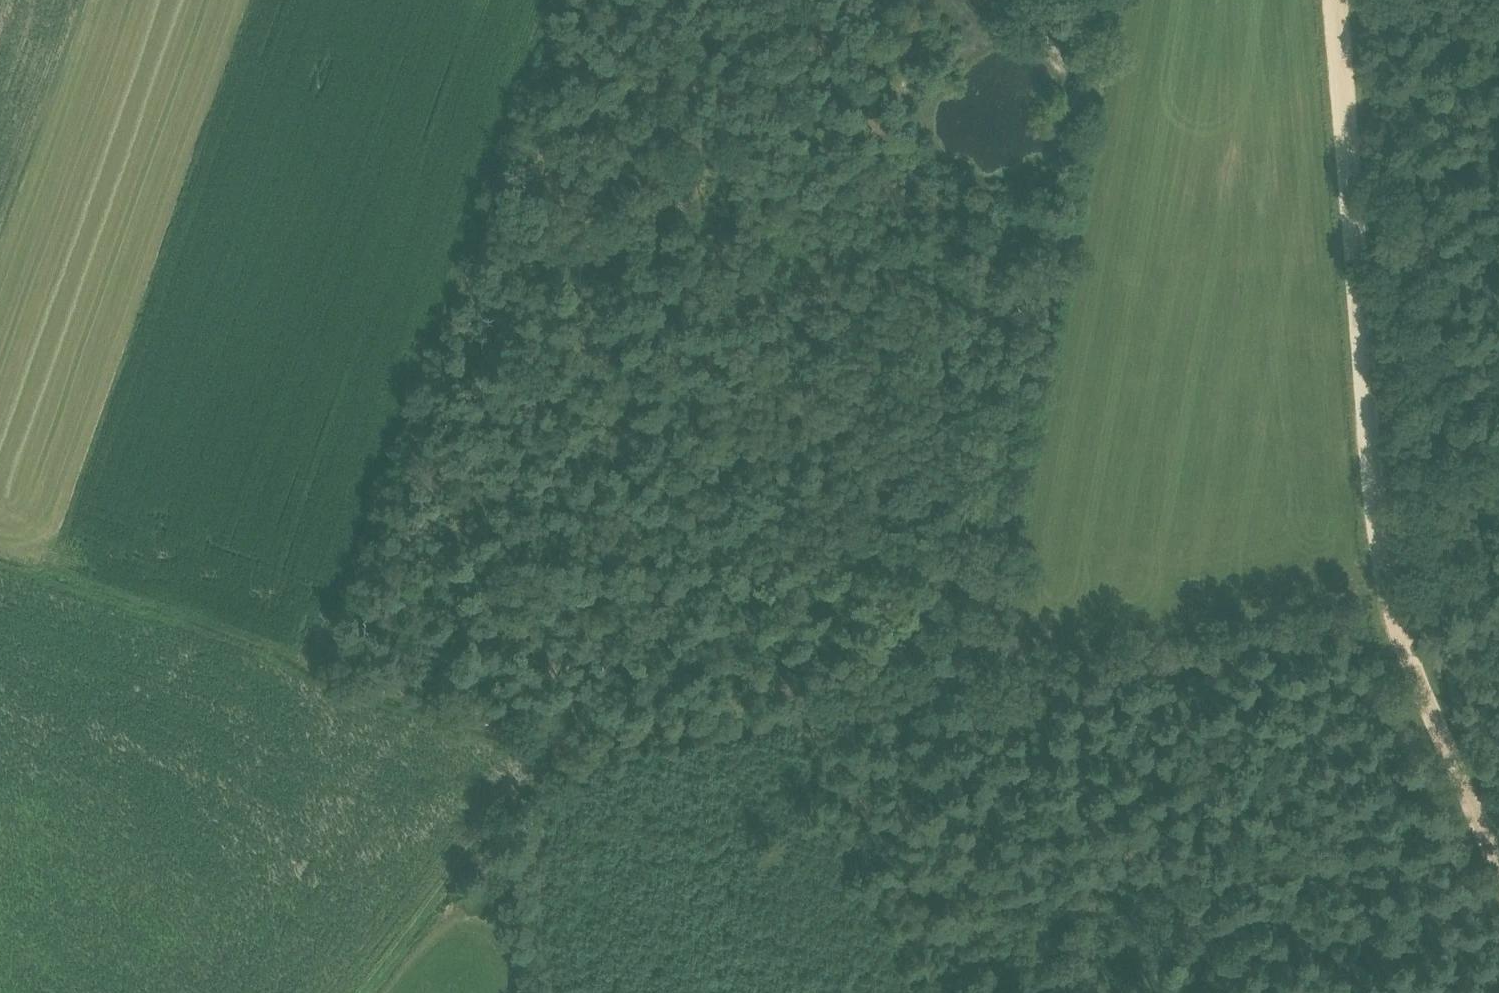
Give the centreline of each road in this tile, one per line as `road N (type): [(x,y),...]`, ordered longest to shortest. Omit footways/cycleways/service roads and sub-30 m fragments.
road 1 (track): [(1498,865),(1383,581),(1334,0)]

